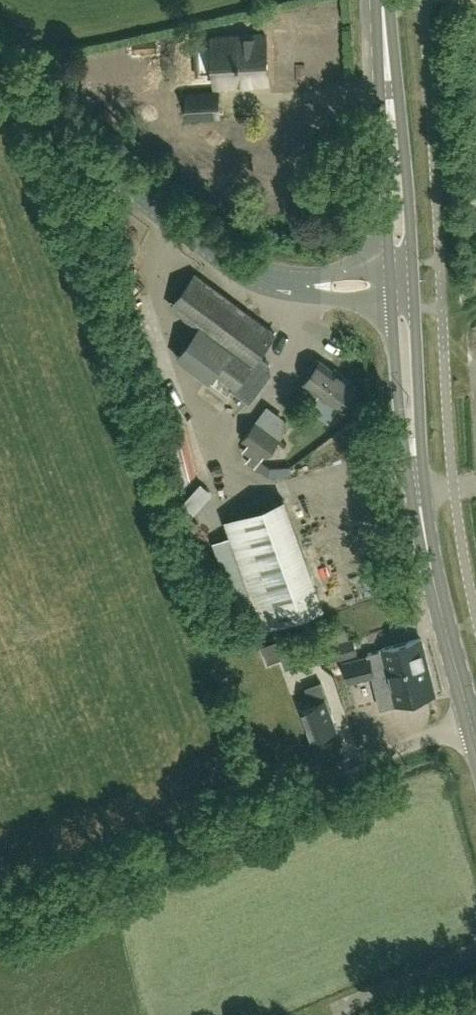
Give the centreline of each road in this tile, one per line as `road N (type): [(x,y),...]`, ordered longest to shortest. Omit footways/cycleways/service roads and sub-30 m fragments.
road 1 (unclassified): [(0,913),(473,722)]
road 2 (tertiary): [(403,283),(276,281),(245,268),(137,199),(0,94)]
road 3 (secondary): [(473,722),(420,509),(403,283)]
road 4 (secondary): [(403,283),(383,0)]

